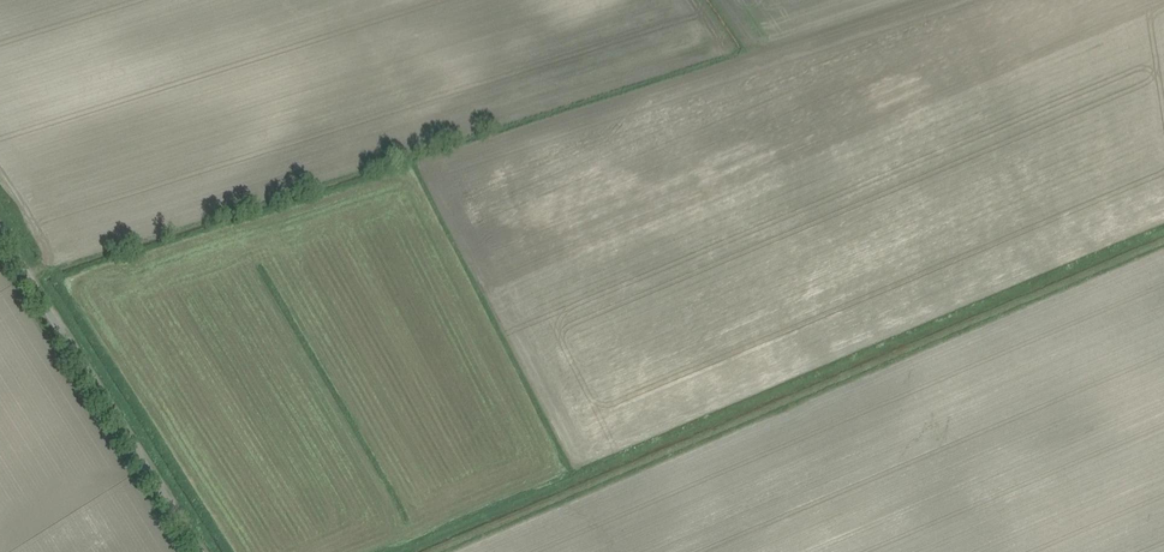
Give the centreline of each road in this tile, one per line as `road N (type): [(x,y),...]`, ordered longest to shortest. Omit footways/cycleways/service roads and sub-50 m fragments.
road 1 (unclassified): [(199,551),(0,236)]

